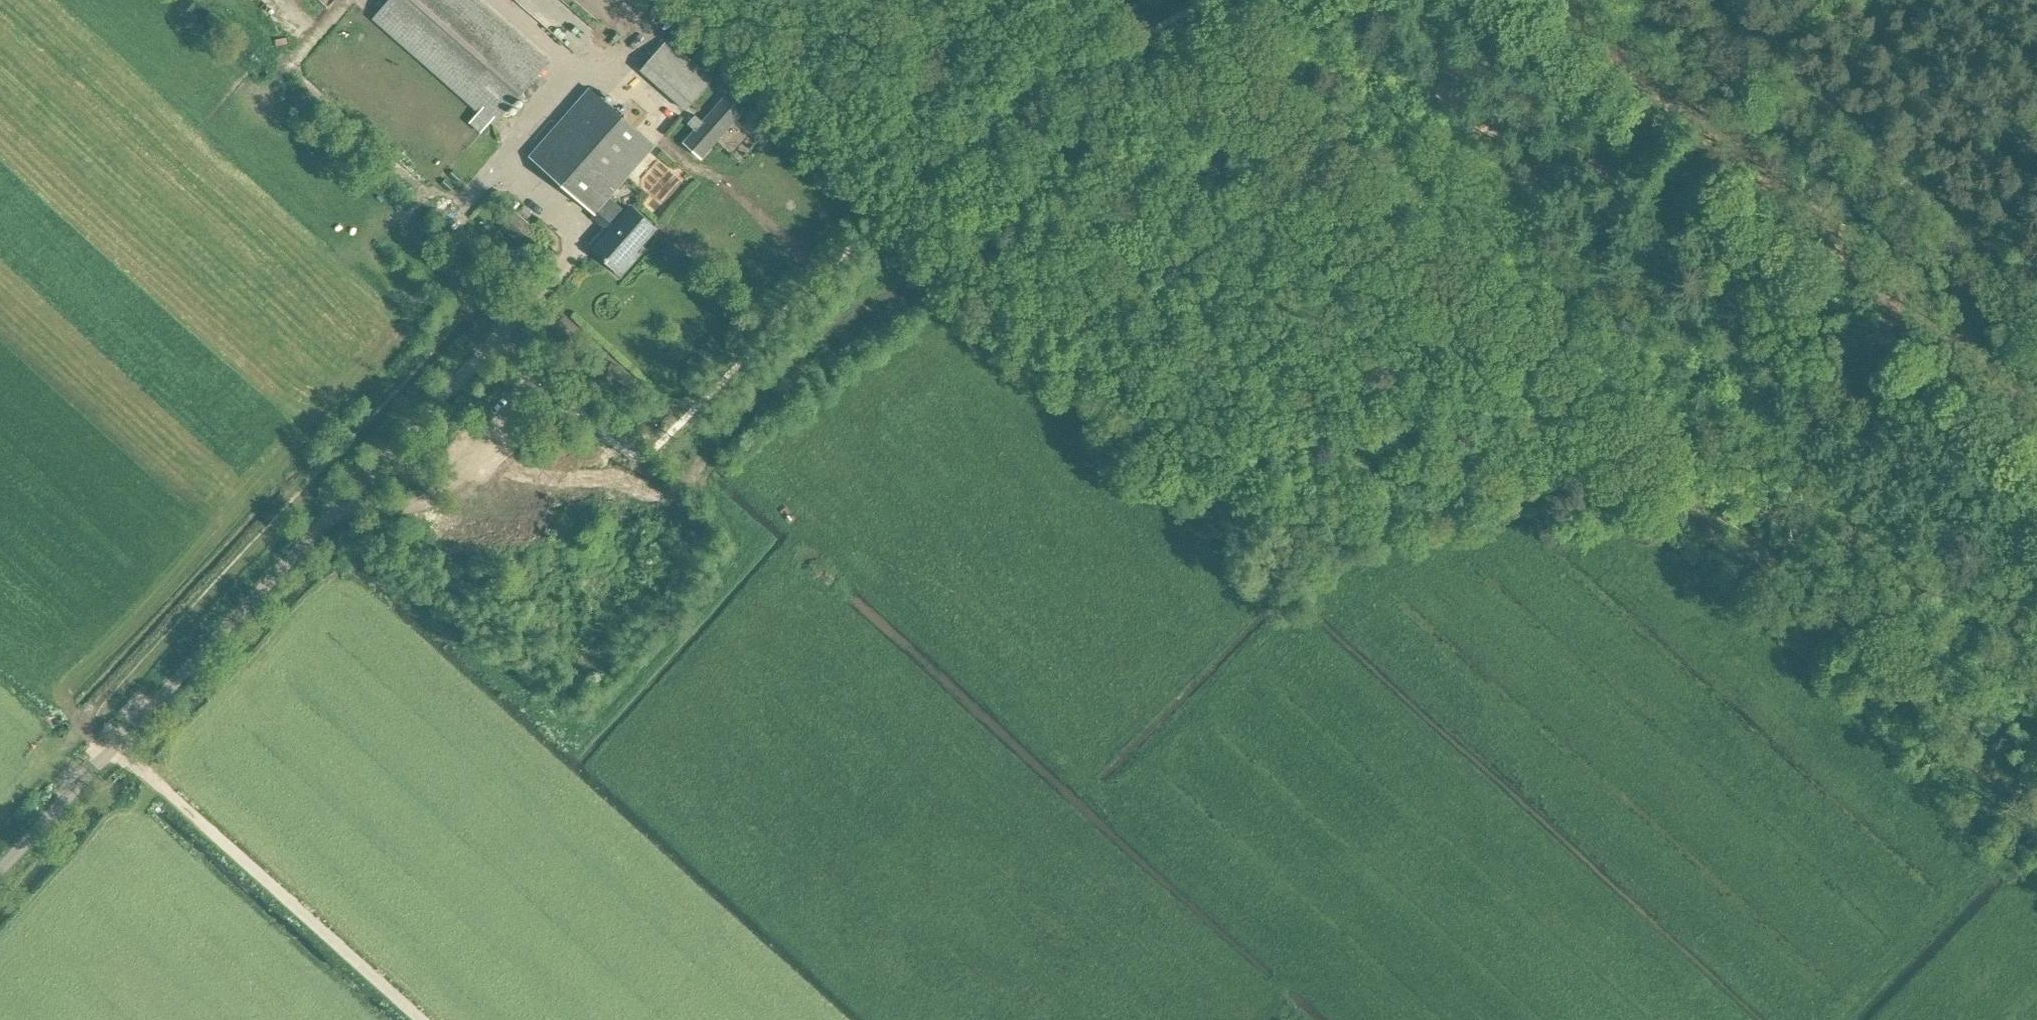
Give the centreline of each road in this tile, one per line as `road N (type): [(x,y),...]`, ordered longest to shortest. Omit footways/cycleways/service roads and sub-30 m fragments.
road 1 (track): [(499,337),(623,454),(655,476),(681,477),(943,281),(1142,69),(1198,56),(1309,0)]
road 2 (unclassified): [(0,879),(499,337)]
road 3 (track): [(421,1019),(100,734)]

